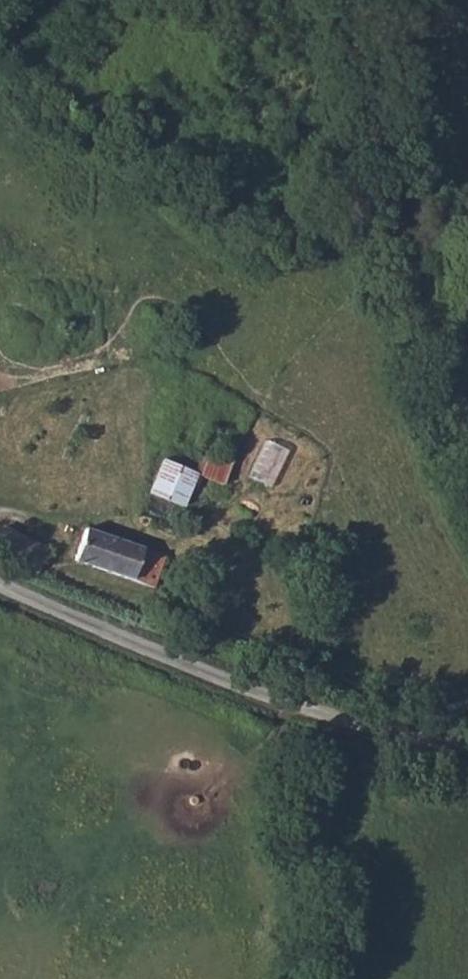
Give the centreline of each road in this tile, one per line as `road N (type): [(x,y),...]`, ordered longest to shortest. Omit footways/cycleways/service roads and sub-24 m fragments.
road 1 (unclassified): [(467,746),(344,718),(0,586)]
road 2 (unclassified): [(354,0),(390,207),(425,325),(467,418)]

